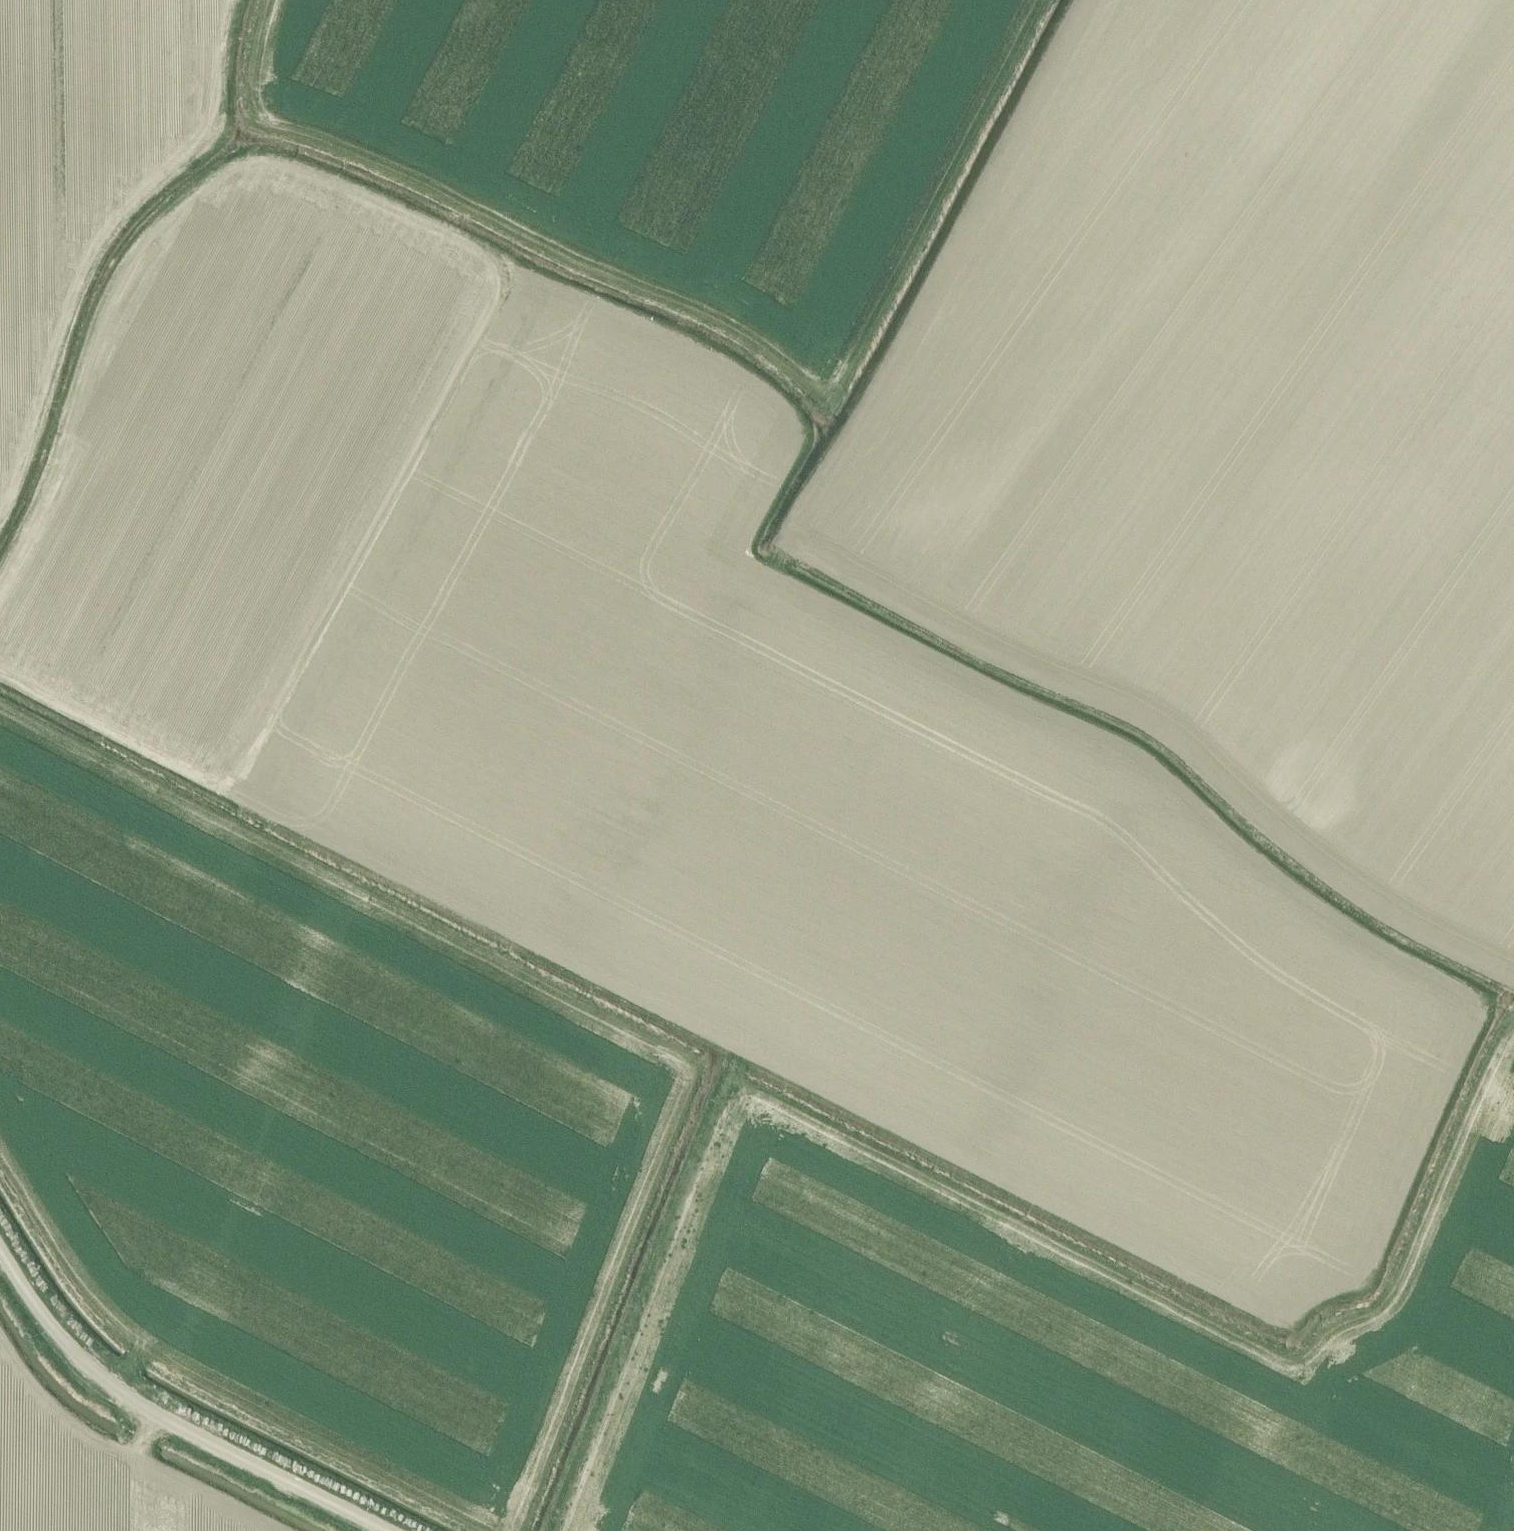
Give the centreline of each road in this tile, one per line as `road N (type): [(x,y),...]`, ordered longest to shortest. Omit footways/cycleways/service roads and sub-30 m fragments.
road 1 (unclassified): [(382,1530),(142,1407),(92,1370),(46,1320),(0,1249)]

